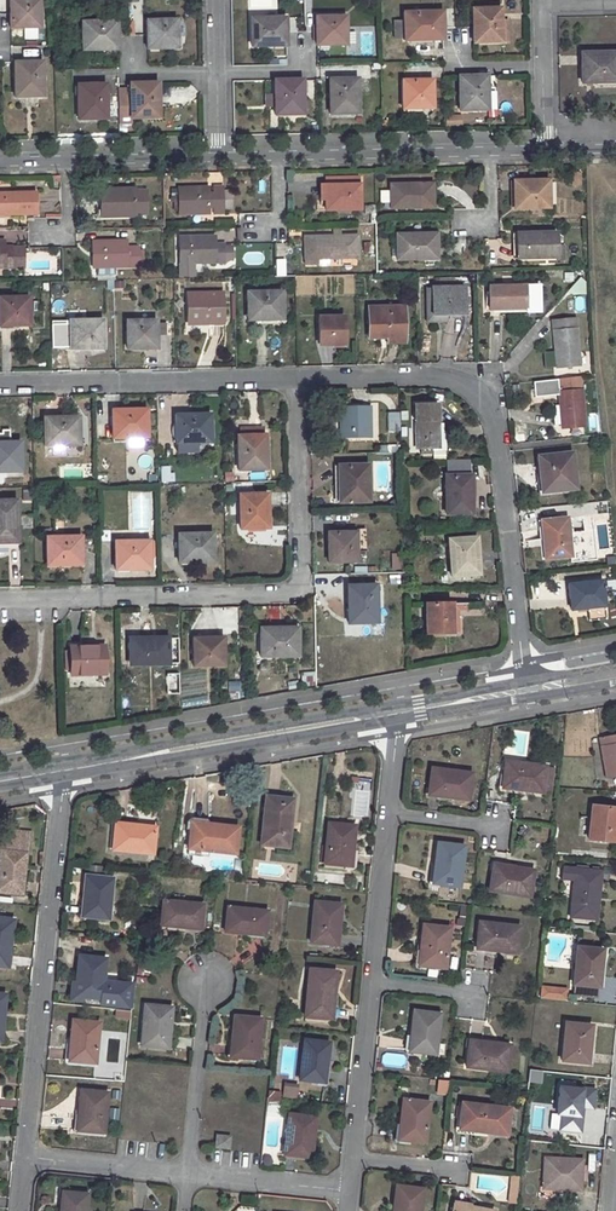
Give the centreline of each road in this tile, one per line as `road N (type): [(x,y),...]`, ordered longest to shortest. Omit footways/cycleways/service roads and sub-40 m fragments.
road 1 (residential): [(0,600),(297,596),(294,376)]
road 2 (residential): [(294,376),(489,373),(528,690)]
road 3 (residential): [(64,771),(27,1156)]
road 4 (tertiary): [(394,714),(64,771)]
road 5 (residential): [(0,381),(294,376)]
road 6 (residential): [(489,151),(279,156)]
road 7 (residential): [(187,1175),(207,975)]
road 8 (residential): [(368,982),(349,1158)]
road 9 (residential): [(386,812),(368,982)]
road 10 (residential): [(187,1175),(27,1156)]
road 11 (residential): [(345,1193),(187,1175)]
road 12 (residential): [(219,158),(67,161)]
road 13 (tertiary): [(528,690),(394,714)]
road 14 (residential): [(455,31),(457,67),(544,65)]

